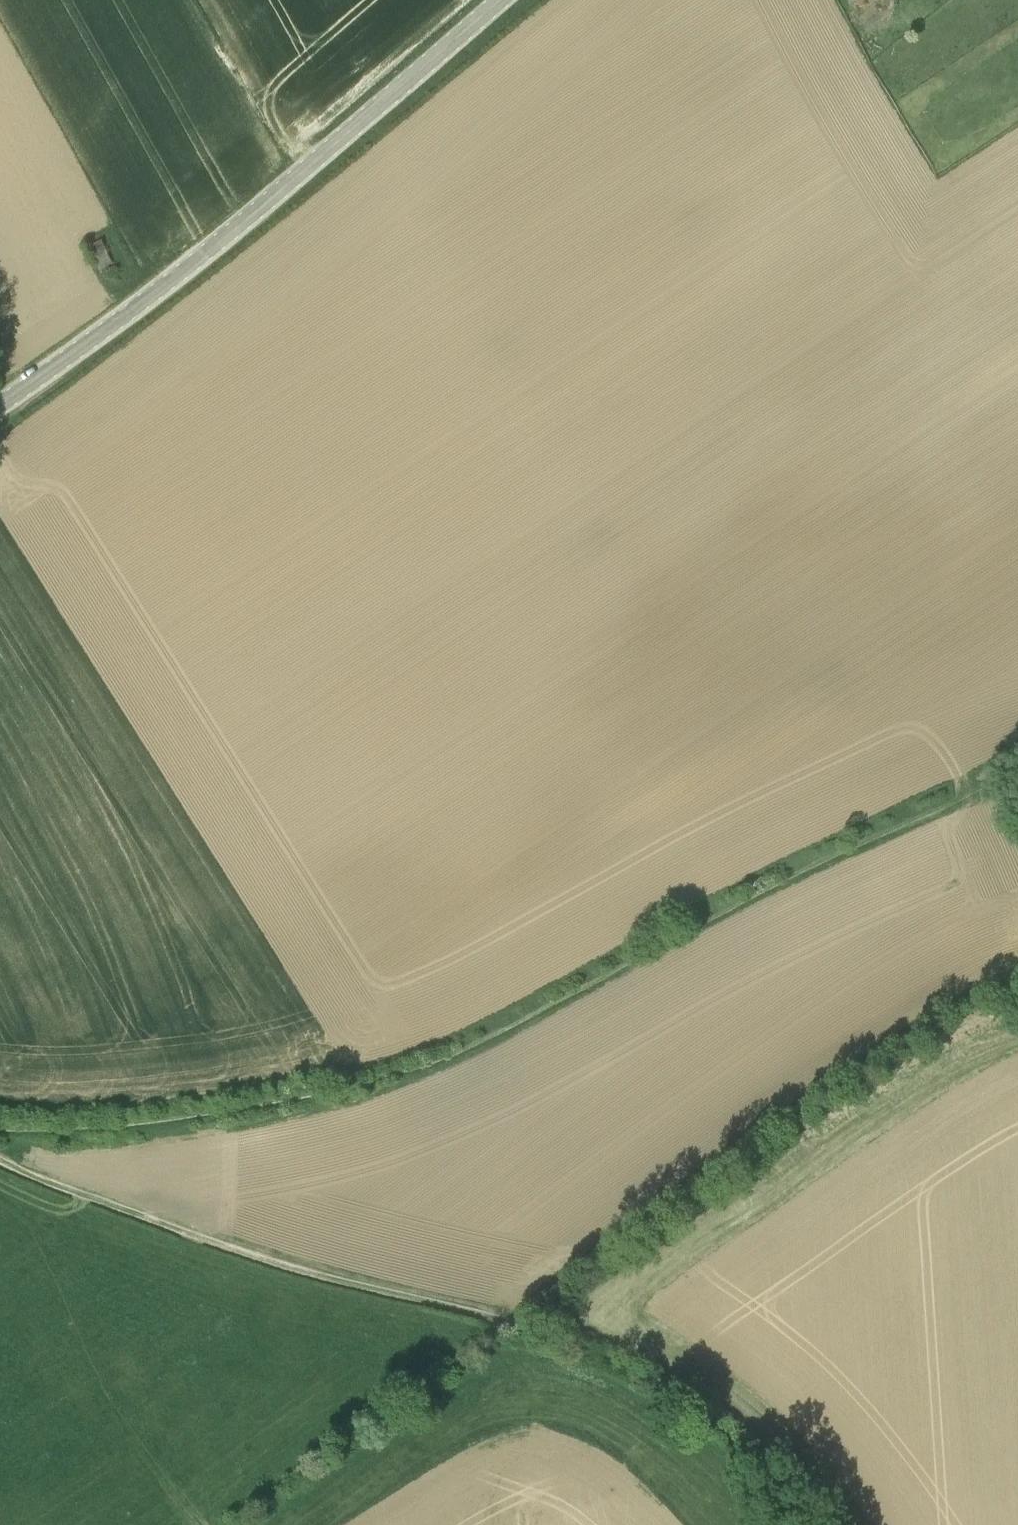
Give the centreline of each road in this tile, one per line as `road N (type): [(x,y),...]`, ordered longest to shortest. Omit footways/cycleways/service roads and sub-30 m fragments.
road 1 (track): [(807,1524),(708,1419),(616,1362),(491,1317),(254,1257),(0,1160)]
road 2 (unclassified): [(0,404),(221,240),(502,0)]

